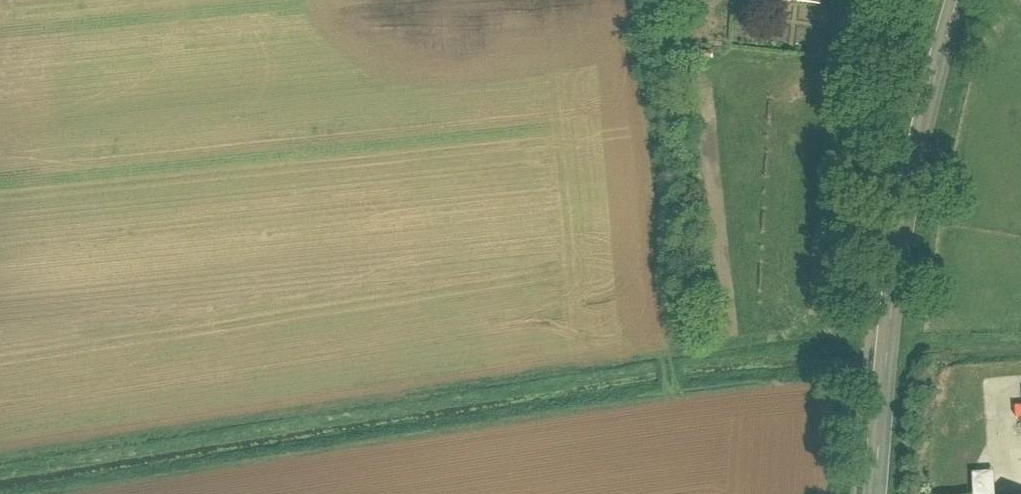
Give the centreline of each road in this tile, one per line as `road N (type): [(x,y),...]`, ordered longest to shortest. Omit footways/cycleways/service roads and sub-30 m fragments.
road 1 (secondary): [(872,493),(898,238),(954,0)]

